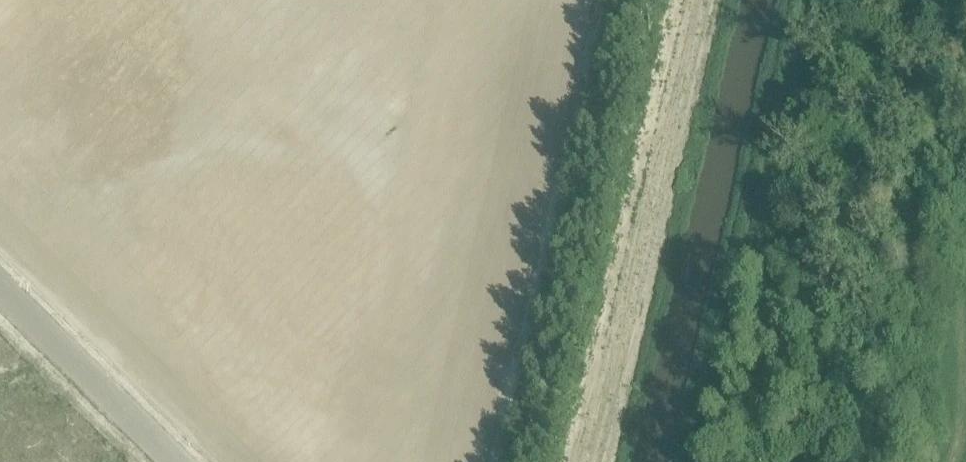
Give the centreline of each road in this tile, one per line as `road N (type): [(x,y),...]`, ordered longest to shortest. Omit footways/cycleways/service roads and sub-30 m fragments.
road 1 (unclassified): [(175,461),(0,288)]

